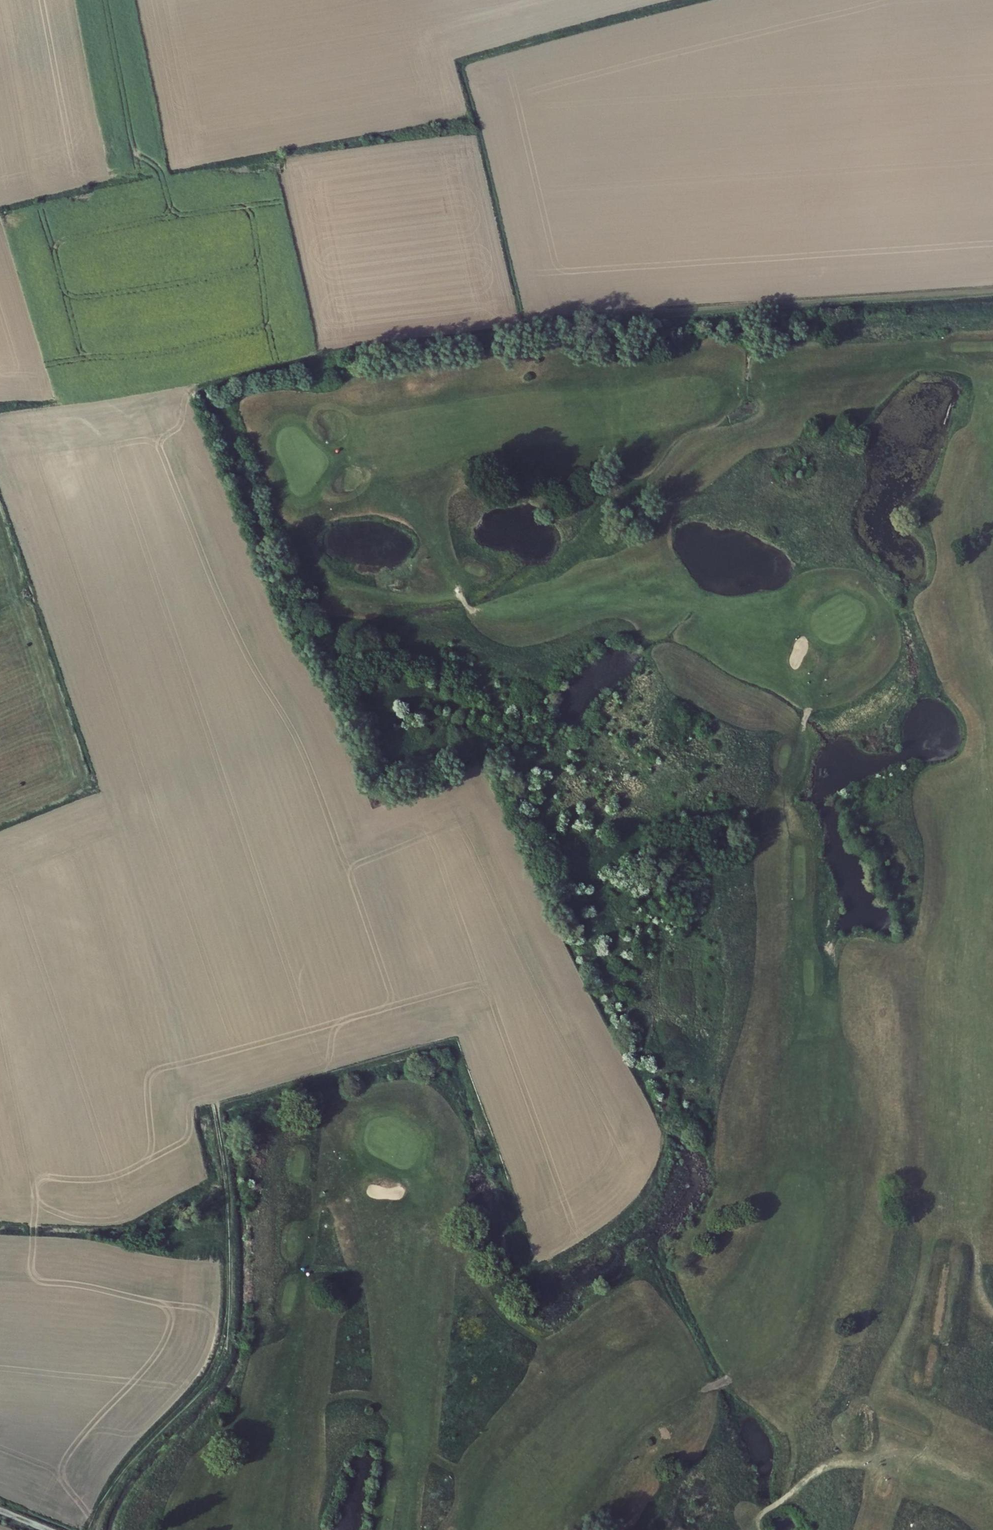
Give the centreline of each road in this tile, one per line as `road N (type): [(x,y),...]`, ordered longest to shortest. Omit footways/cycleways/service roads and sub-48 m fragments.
road 1 (track): [(216,1118),(236,1173),(228,1320),(215,1374),(123,1470),(99,1529)]

